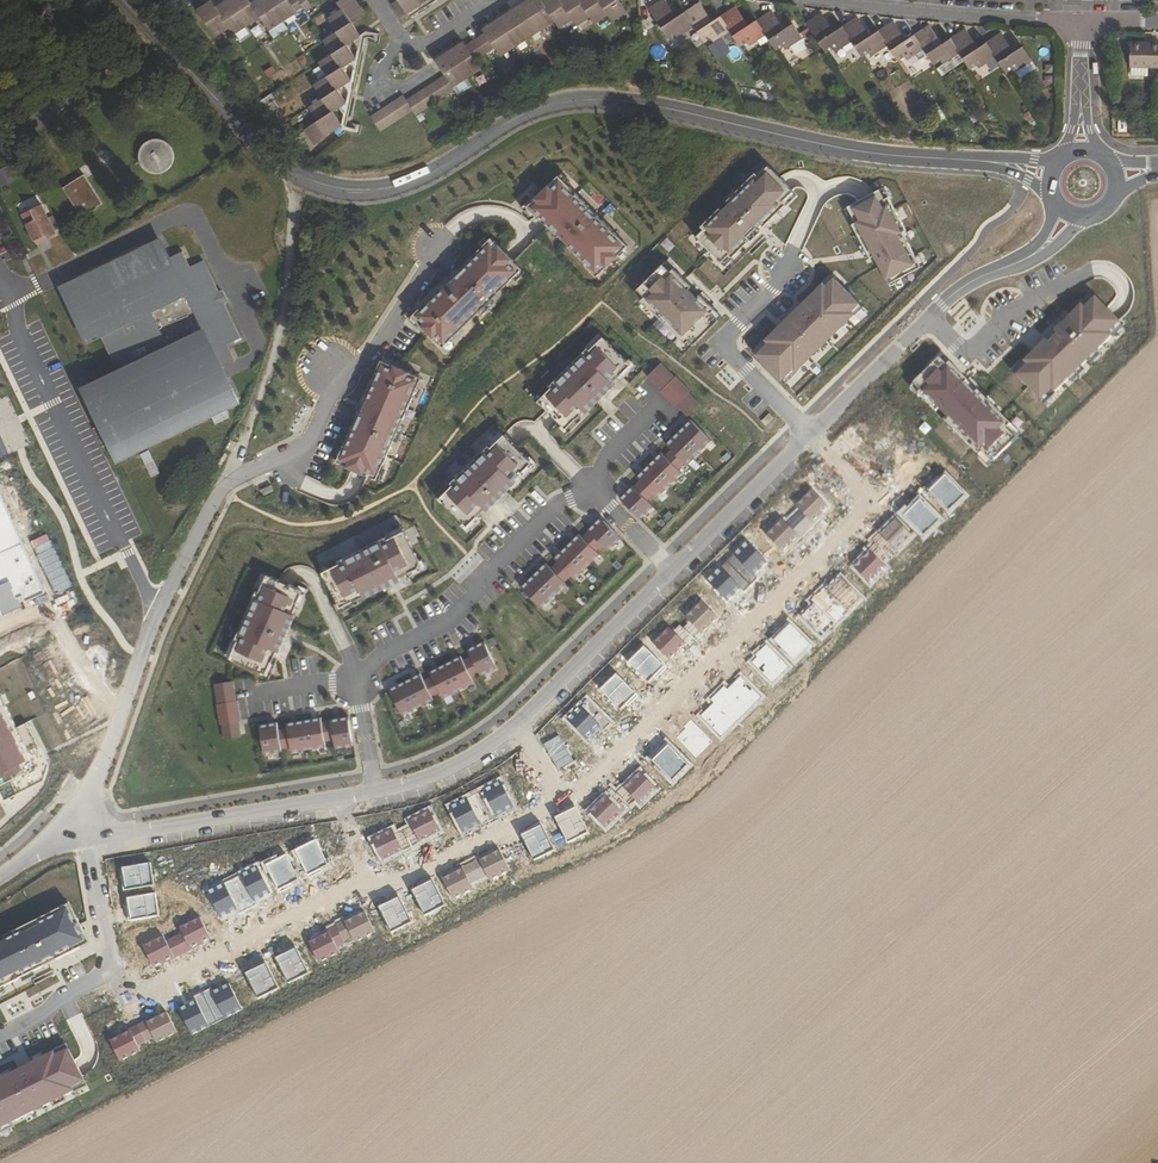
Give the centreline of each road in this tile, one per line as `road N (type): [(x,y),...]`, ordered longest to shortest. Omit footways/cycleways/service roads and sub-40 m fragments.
road 1 (tertiary): [(988,162),(853,151),(591,97),(531,110),(412,181),(343,190),(286,171),(178,59)]
road 2 (residential): [(567,801),(869,502),(812,433)]
road 3 (residential): [(82,824),(151,625),(231,481)]
road 4 (residential): [(231,481),(305,446),(450,231)]
road 5 (residential): [(355,683),(386,652),(447,622),(557,506),(595,490)]
road 6 (residential): [(812,433),(955,292),(1036,253)]
road 7 (residential): [(109,972),(153,992),(367,883)]
road 8 (residential): [(82,824),(125,834),(345,797)]
road 9 (residential): [(815,0),(1081,19)]
road 10 (residential): [(812,433),(723,344),(787,270)]
road 11 (residential): [(516,727),(672,567)]
road 12 (residential): [(367,883),(567,801)]
road 13 (residential): [(0,146),(70,99),(178,59)]
road 14 (residential): [(672,567),(812,433)]
road 15 (track): [(0,632),(49,611),(116,729)]
road 16 (residential): [(374,792),(446,770),(516,727)]
road 17 (residential): [(82,824),(109,972)]
road 18 (residential): [(109,972),(0,1036)]

